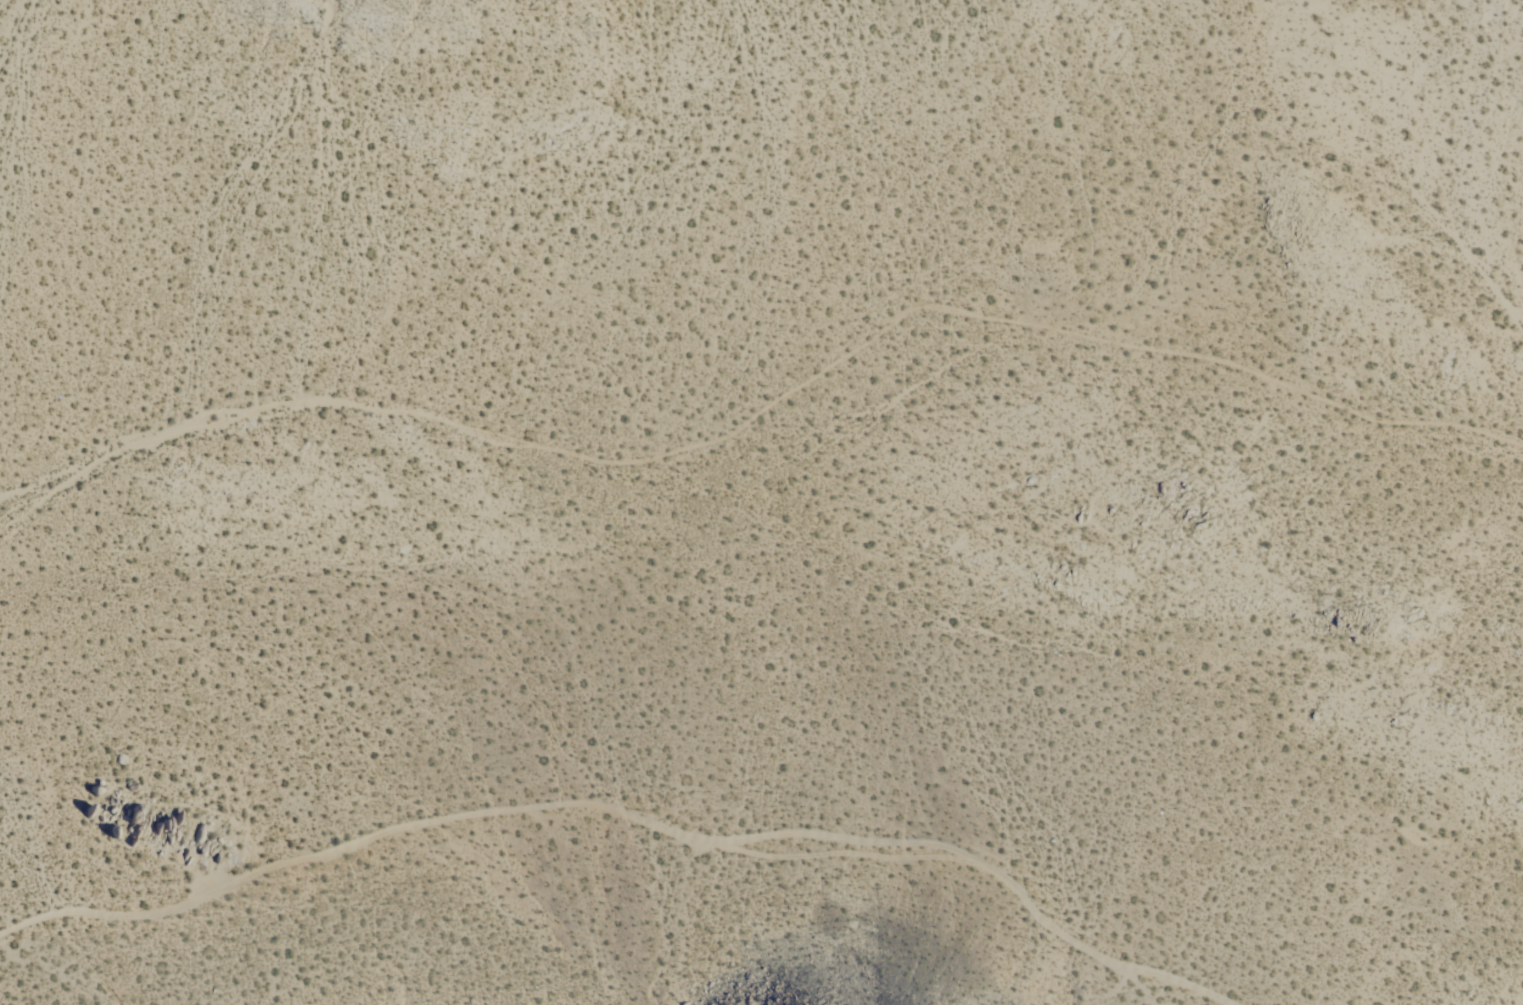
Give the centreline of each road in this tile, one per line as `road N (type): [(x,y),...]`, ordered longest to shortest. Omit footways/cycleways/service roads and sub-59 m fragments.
road 1 (track): [(1303,1004),(1077,936),(995,864),(629,817),(413,843),(186,942),(52,962),(0,980)]

